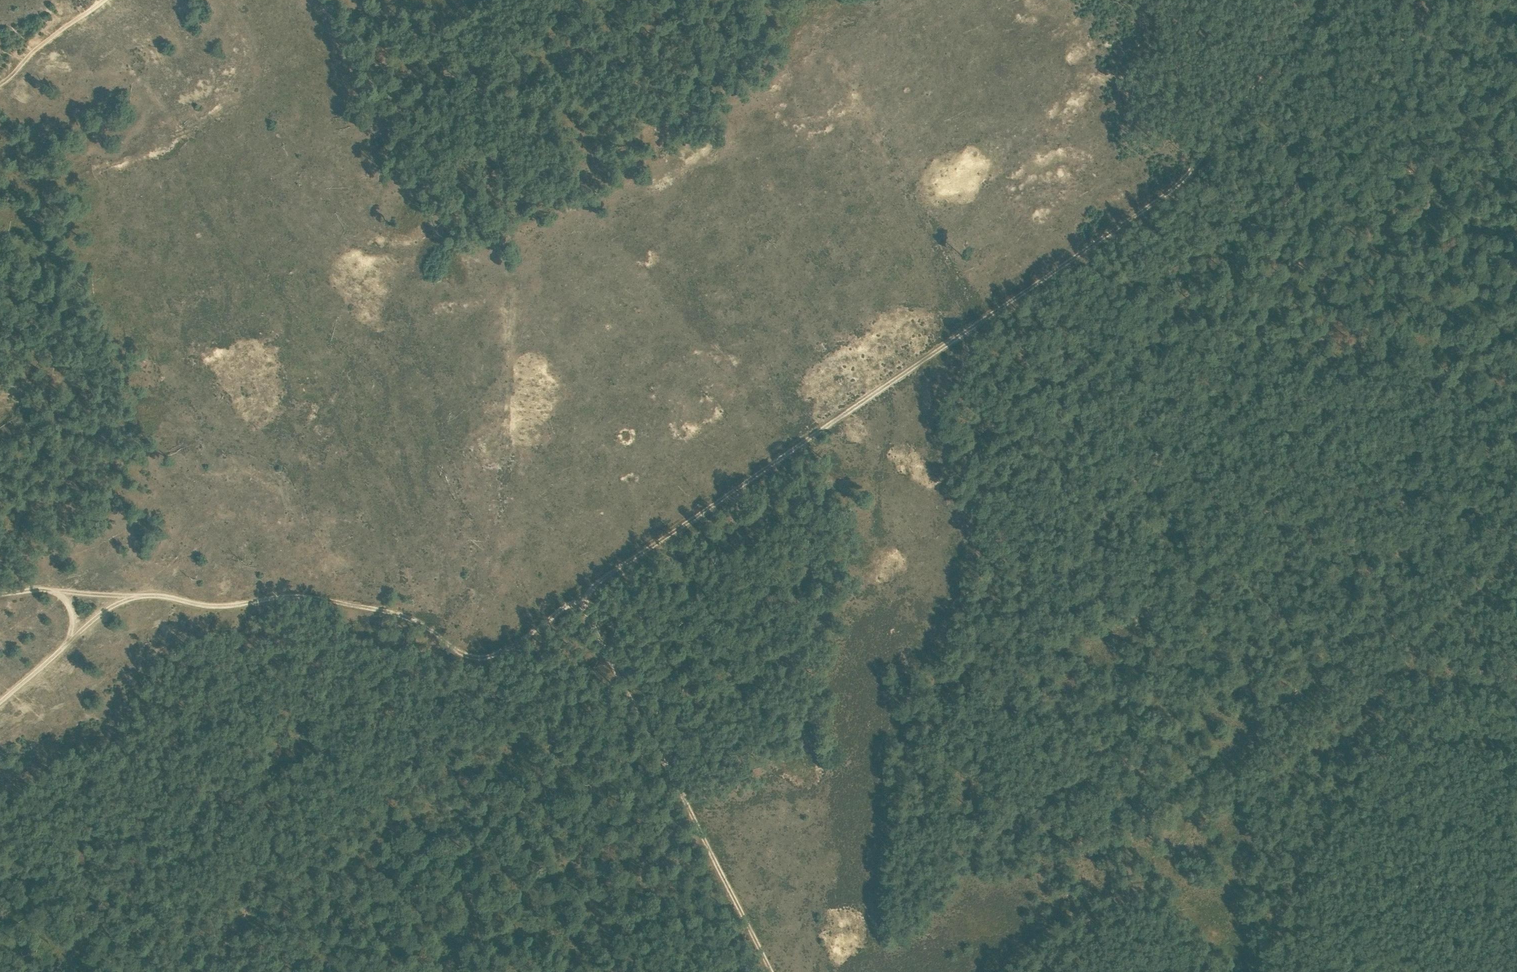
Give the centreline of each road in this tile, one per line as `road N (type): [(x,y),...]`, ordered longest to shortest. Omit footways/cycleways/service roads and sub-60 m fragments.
road 1 (track): [(1317,0),(1314,29),(1276,51),(1233,124),(1181,187),(581,601)]
road 2 (track): [(581,601),(506,653),(476,663),(409,614),(355,603),(282,593),(203,606),(131,596),(107,604),(0,700)]
road 3 (track): [(772,971),(631,684),(581,601)]
road 4 (track): [(0,85),(104,0)]
road 5 (track): [(131,596),(35,589),(0,594)]

